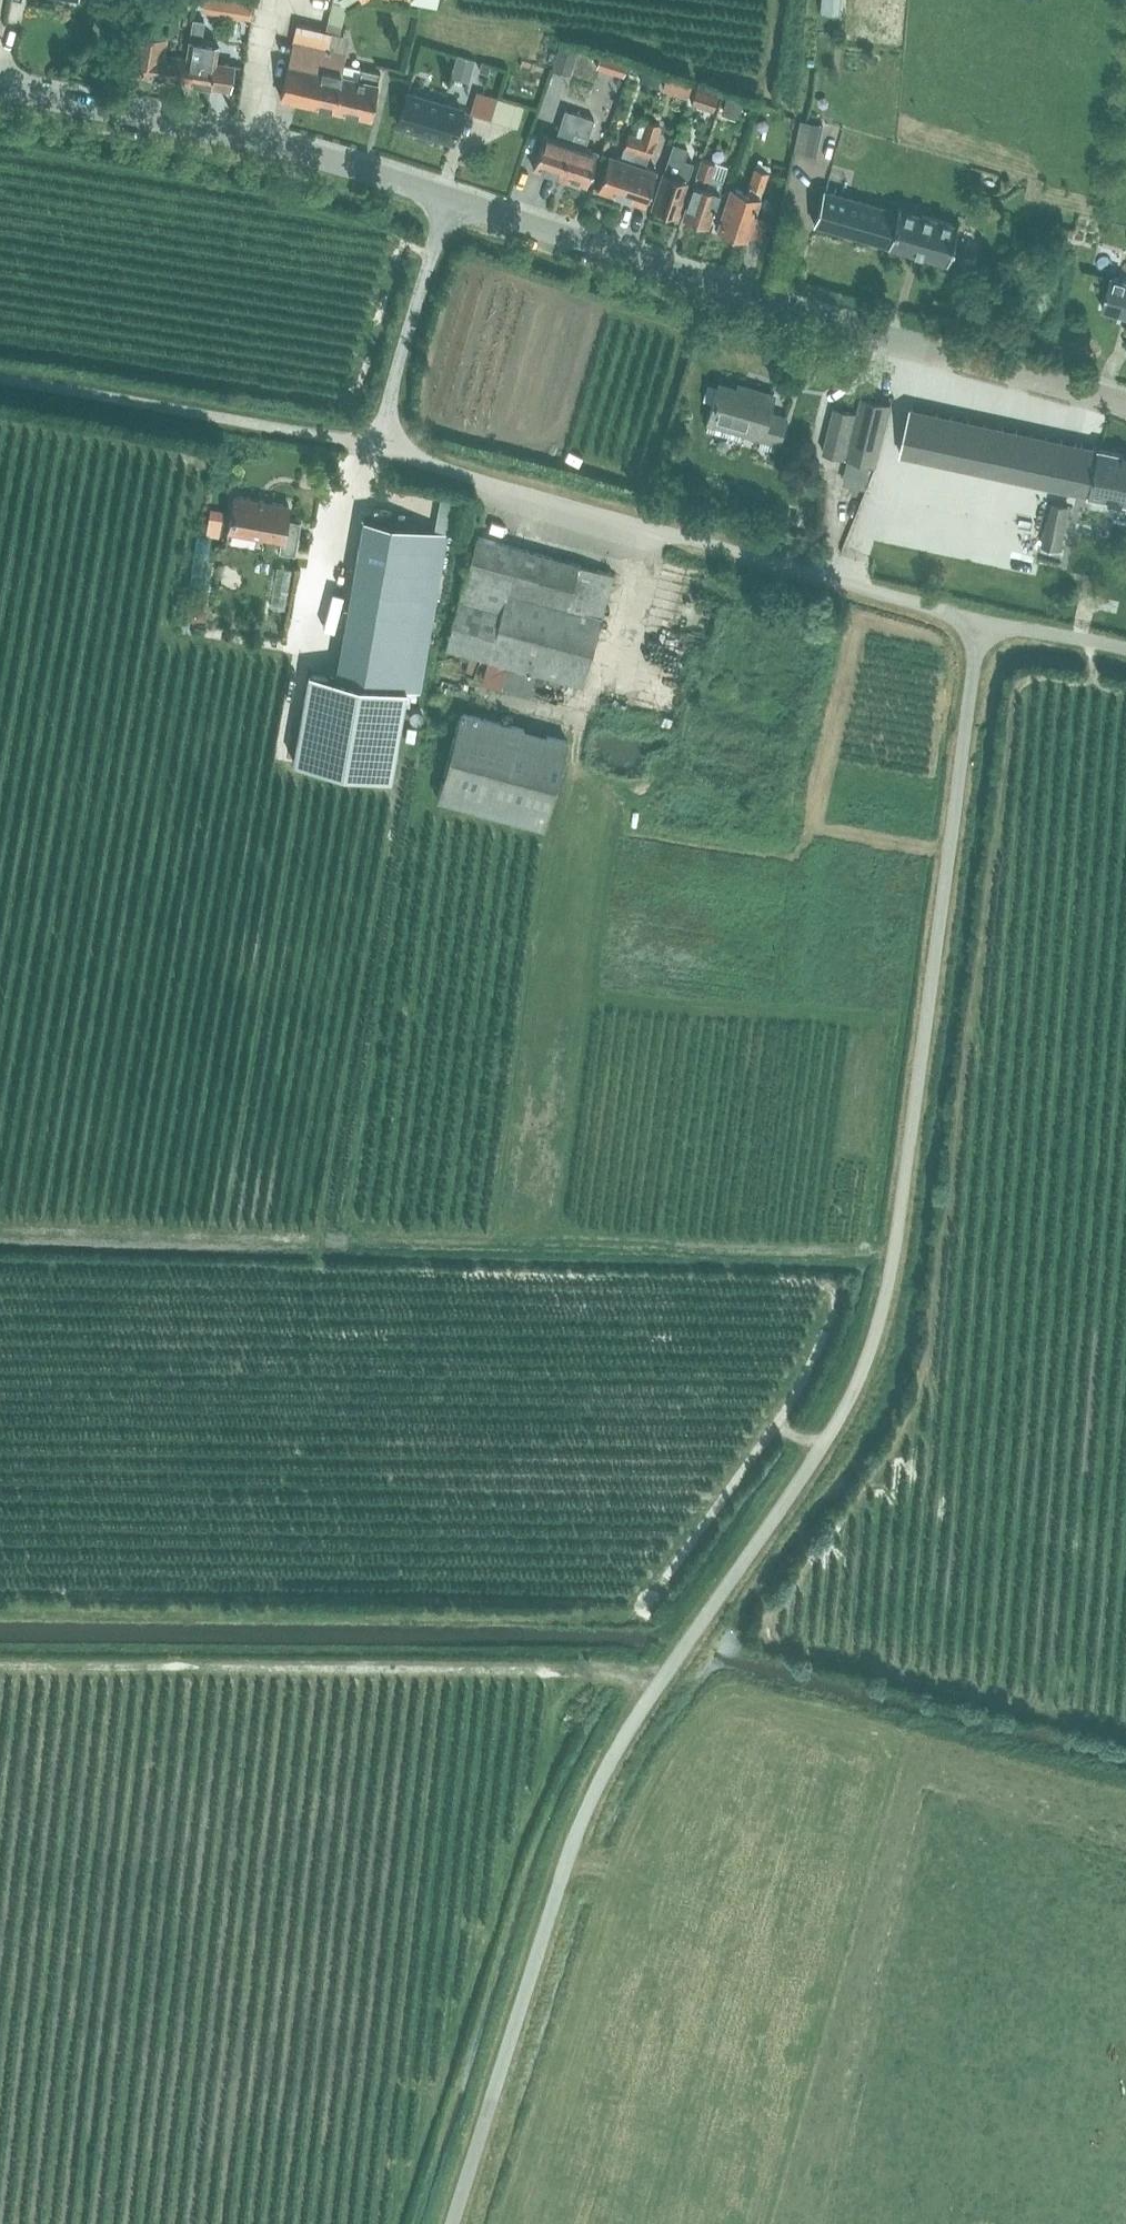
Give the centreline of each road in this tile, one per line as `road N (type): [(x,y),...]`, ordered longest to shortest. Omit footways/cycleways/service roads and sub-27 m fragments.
road 1 (unclassified): [(446,2223),(574,1800),(845,1427),(886,1321),(980,623)]
road 2 (tertiary): [(1125,413),(451,199)]
road 3 (residential): [(980,623),(869,584),(445,470),(381,444)]
road 4 (tertiary): [(451,199),(366,169),(0,93)]
road 5 (unclassified): [(381,444),(0,383)]
road 6 (residential): [(381,444),(451,199)]
road 7 (residential): [(1125,649),(980,623)]

